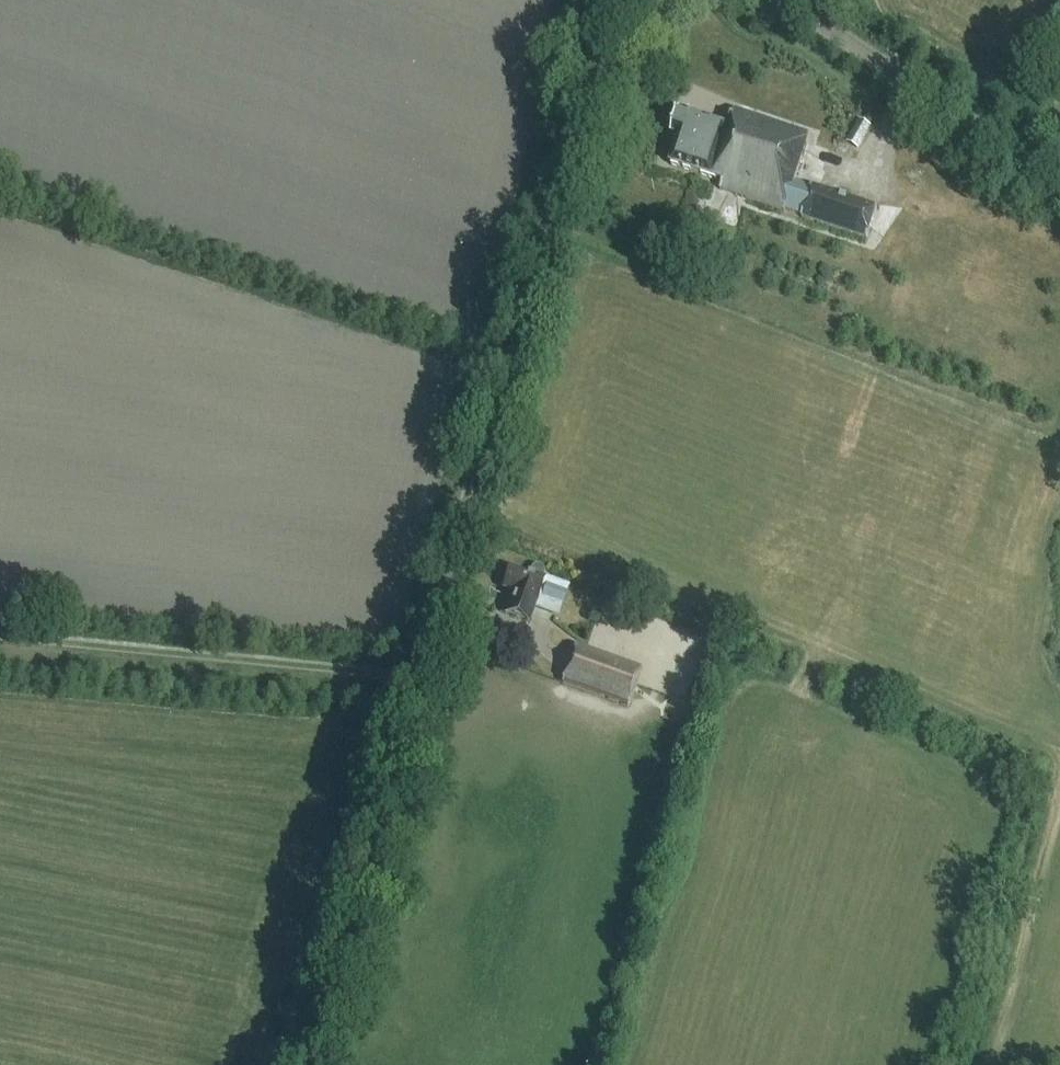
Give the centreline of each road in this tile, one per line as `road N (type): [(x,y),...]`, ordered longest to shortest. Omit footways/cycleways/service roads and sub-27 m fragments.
road 1 (tertiary): [(305,1064),(611,0)]
road 2 (unclassified): [(1059,181),(790,0)]

